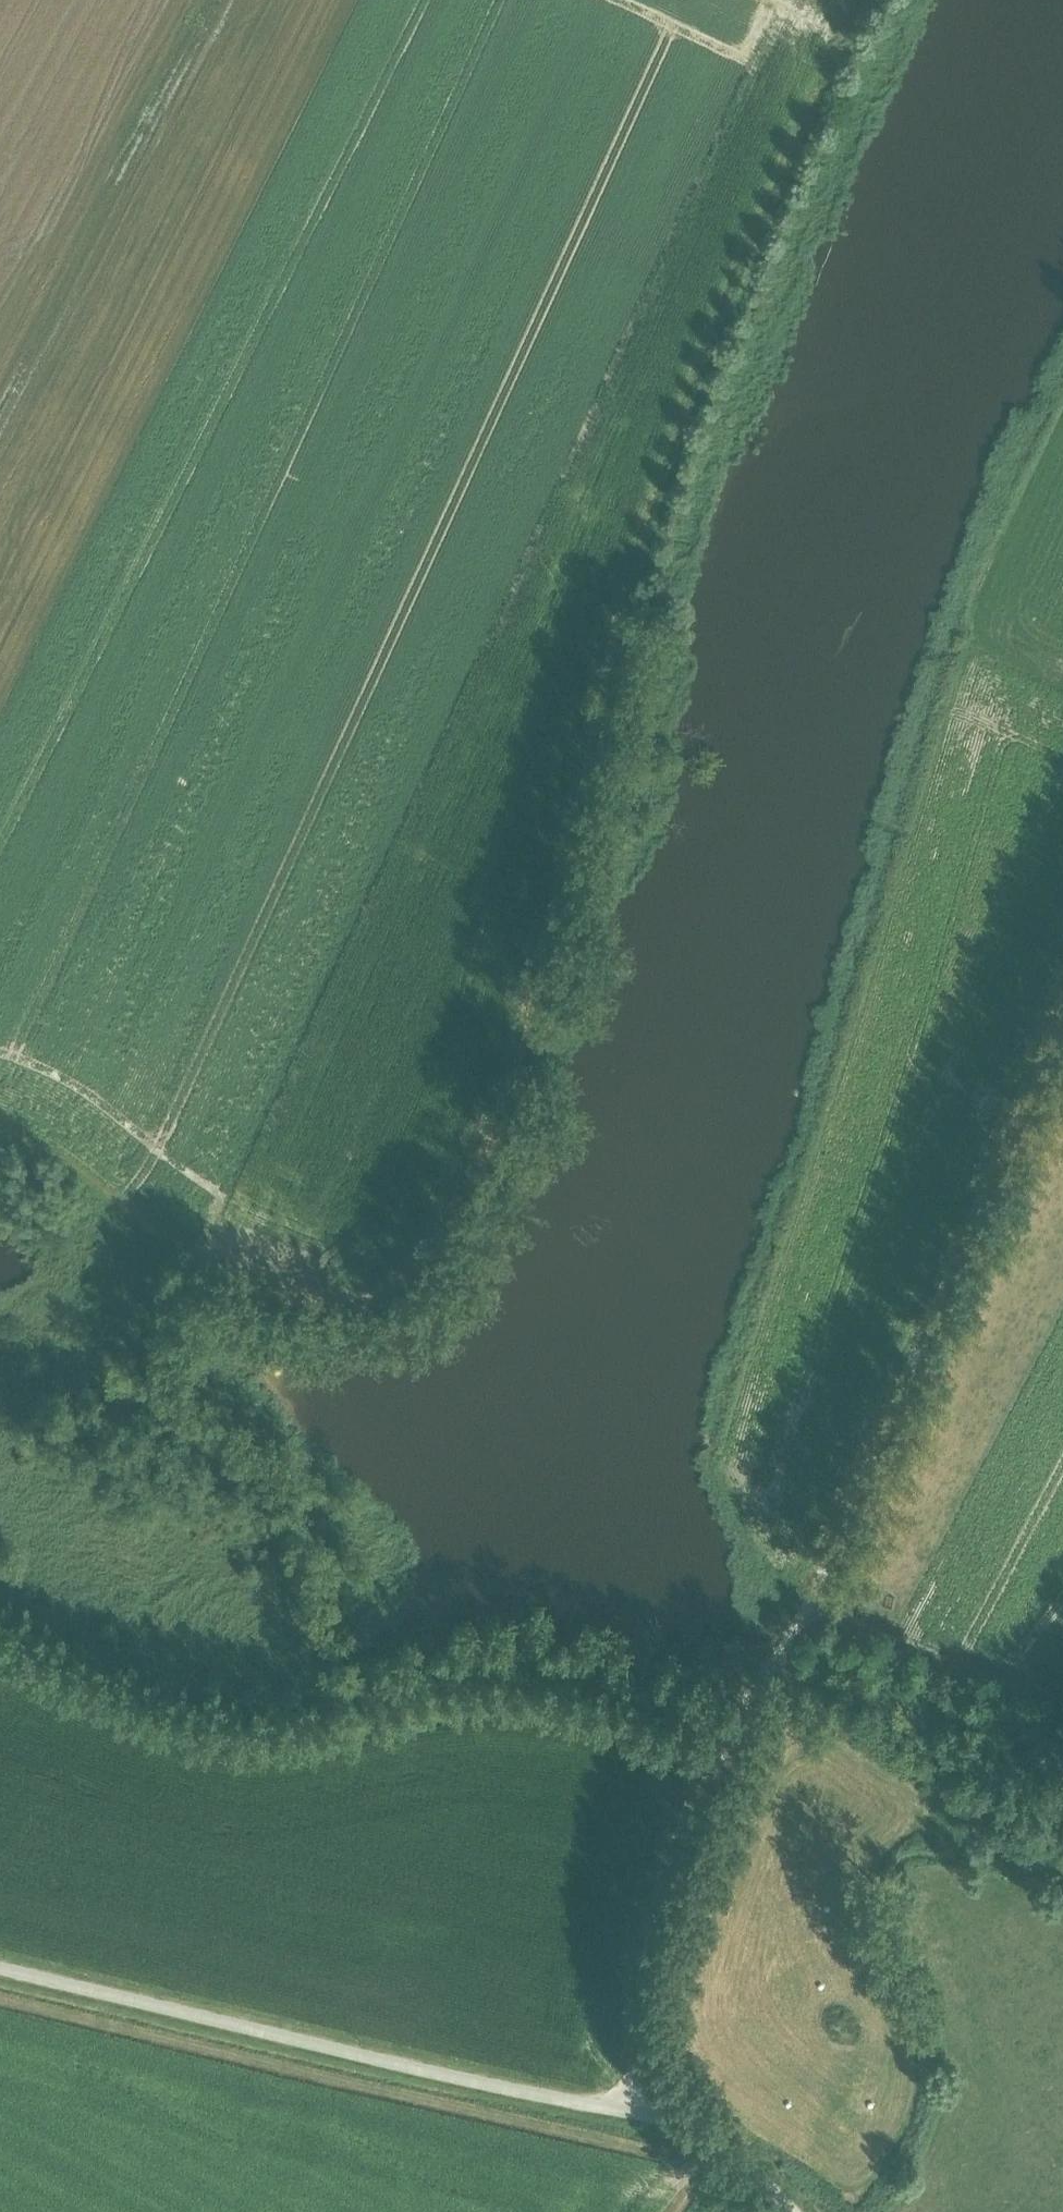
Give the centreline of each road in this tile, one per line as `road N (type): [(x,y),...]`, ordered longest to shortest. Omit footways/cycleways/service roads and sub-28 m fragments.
road 1 (unclassified): [(659,2114),(649,2029),(651,1943),(729,1751),(820,1604),(1062,1022)]
road 2 (unclassified): [(0,1966),(493,2085),(659,2114)]
road 3 (unclassified): [(659,2114),(743,2153),(801,2211)]

